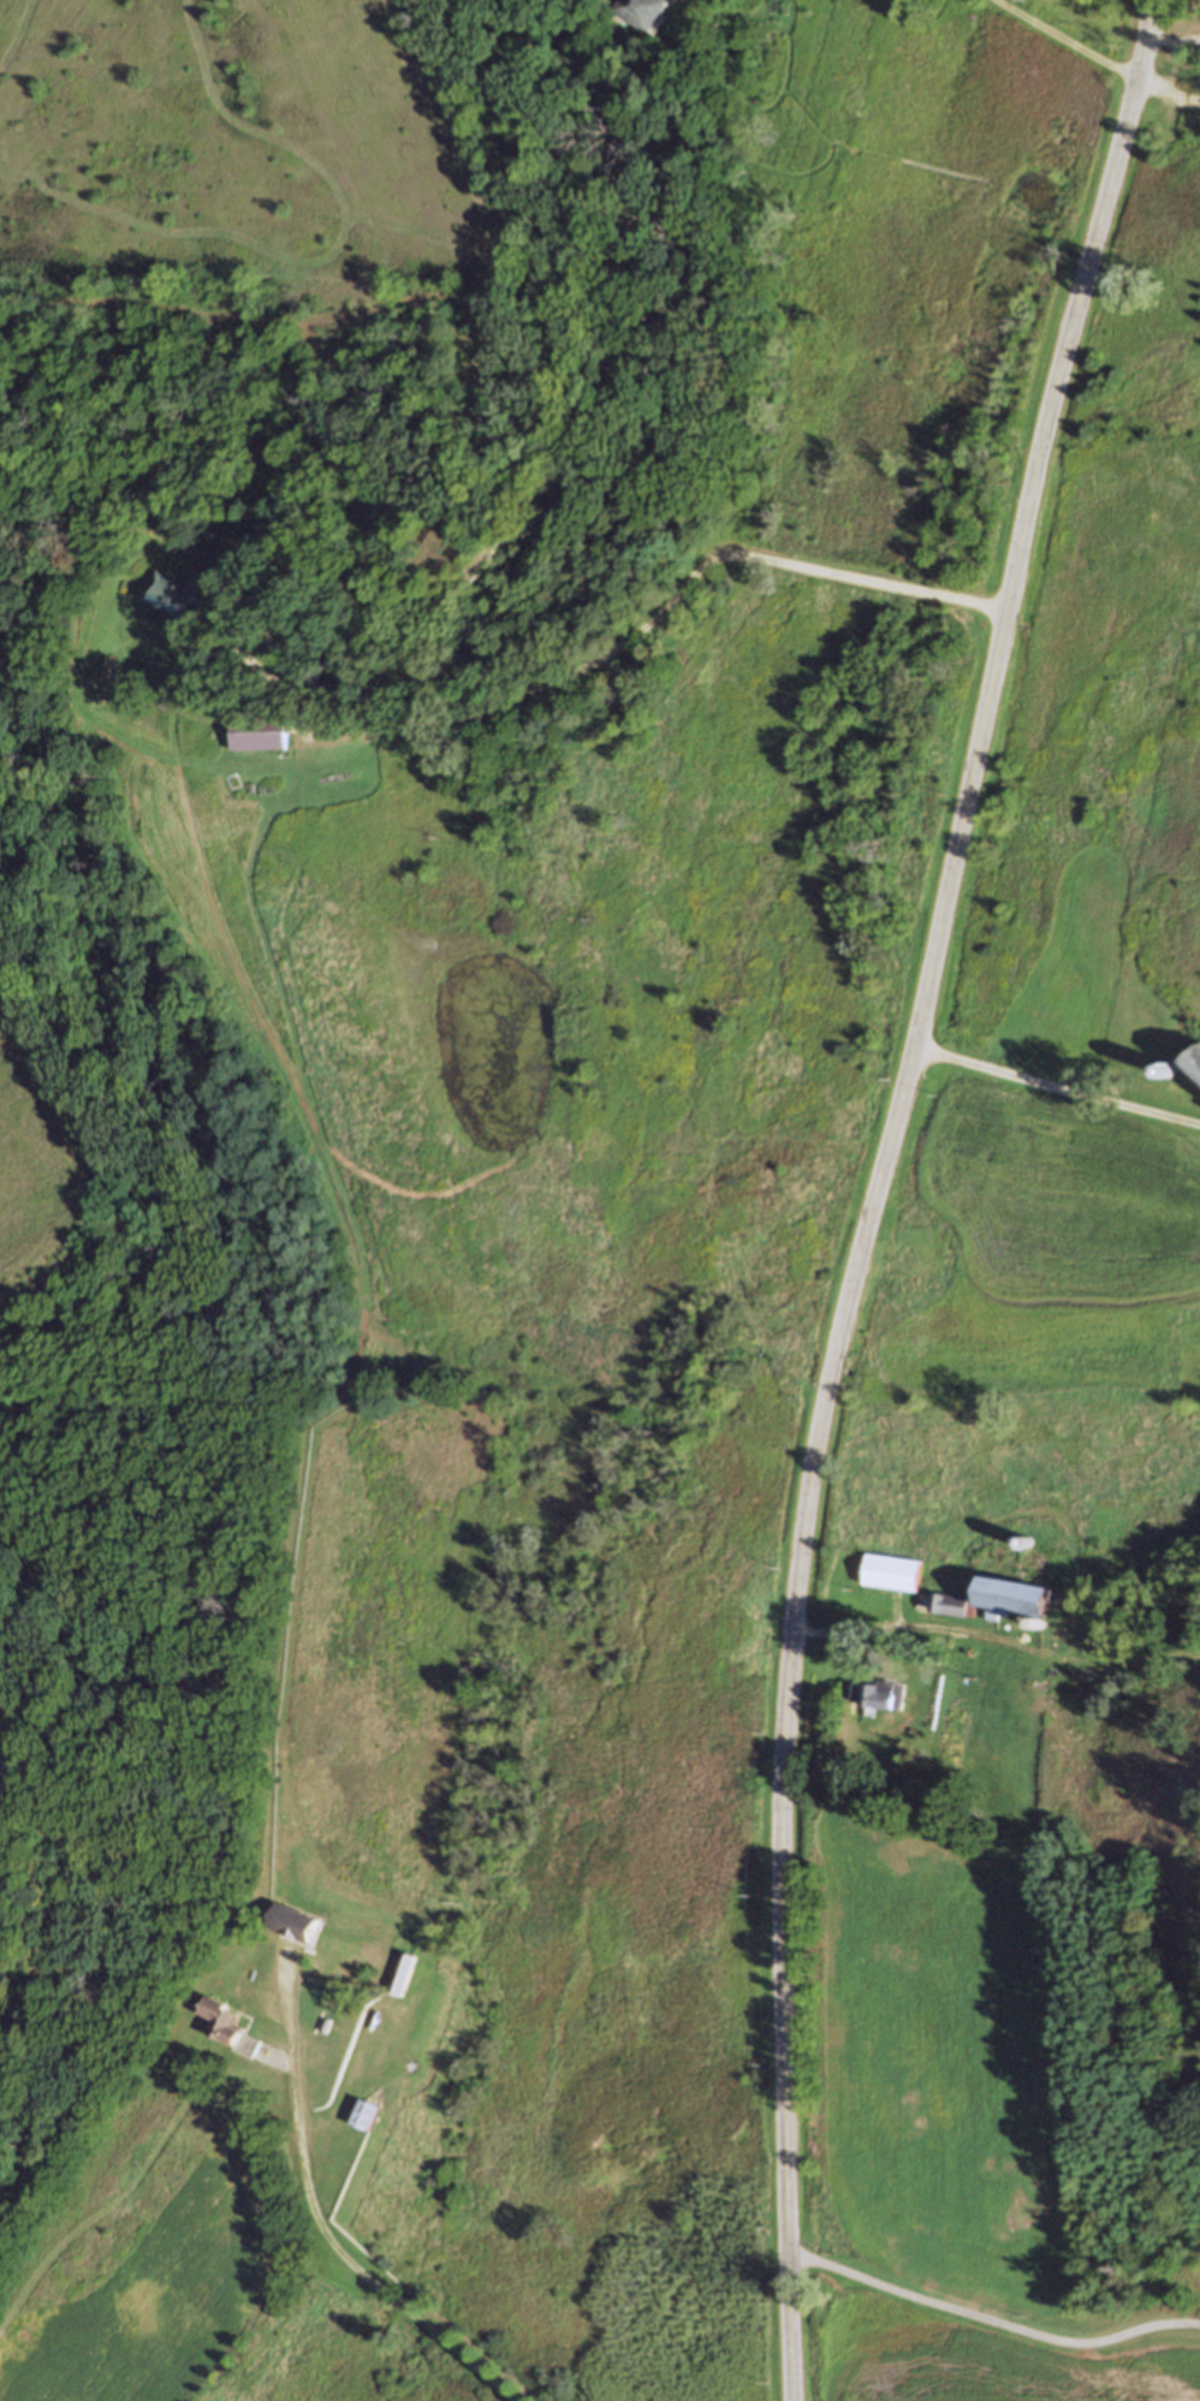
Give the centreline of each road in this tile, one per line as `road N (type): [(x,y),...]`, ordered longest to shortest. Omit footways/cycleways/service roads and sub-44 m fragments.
road 1 (secondary): [(792,2400),(782,1796),(802,1526),(838,1327),(910,1053),(1148,0)]

